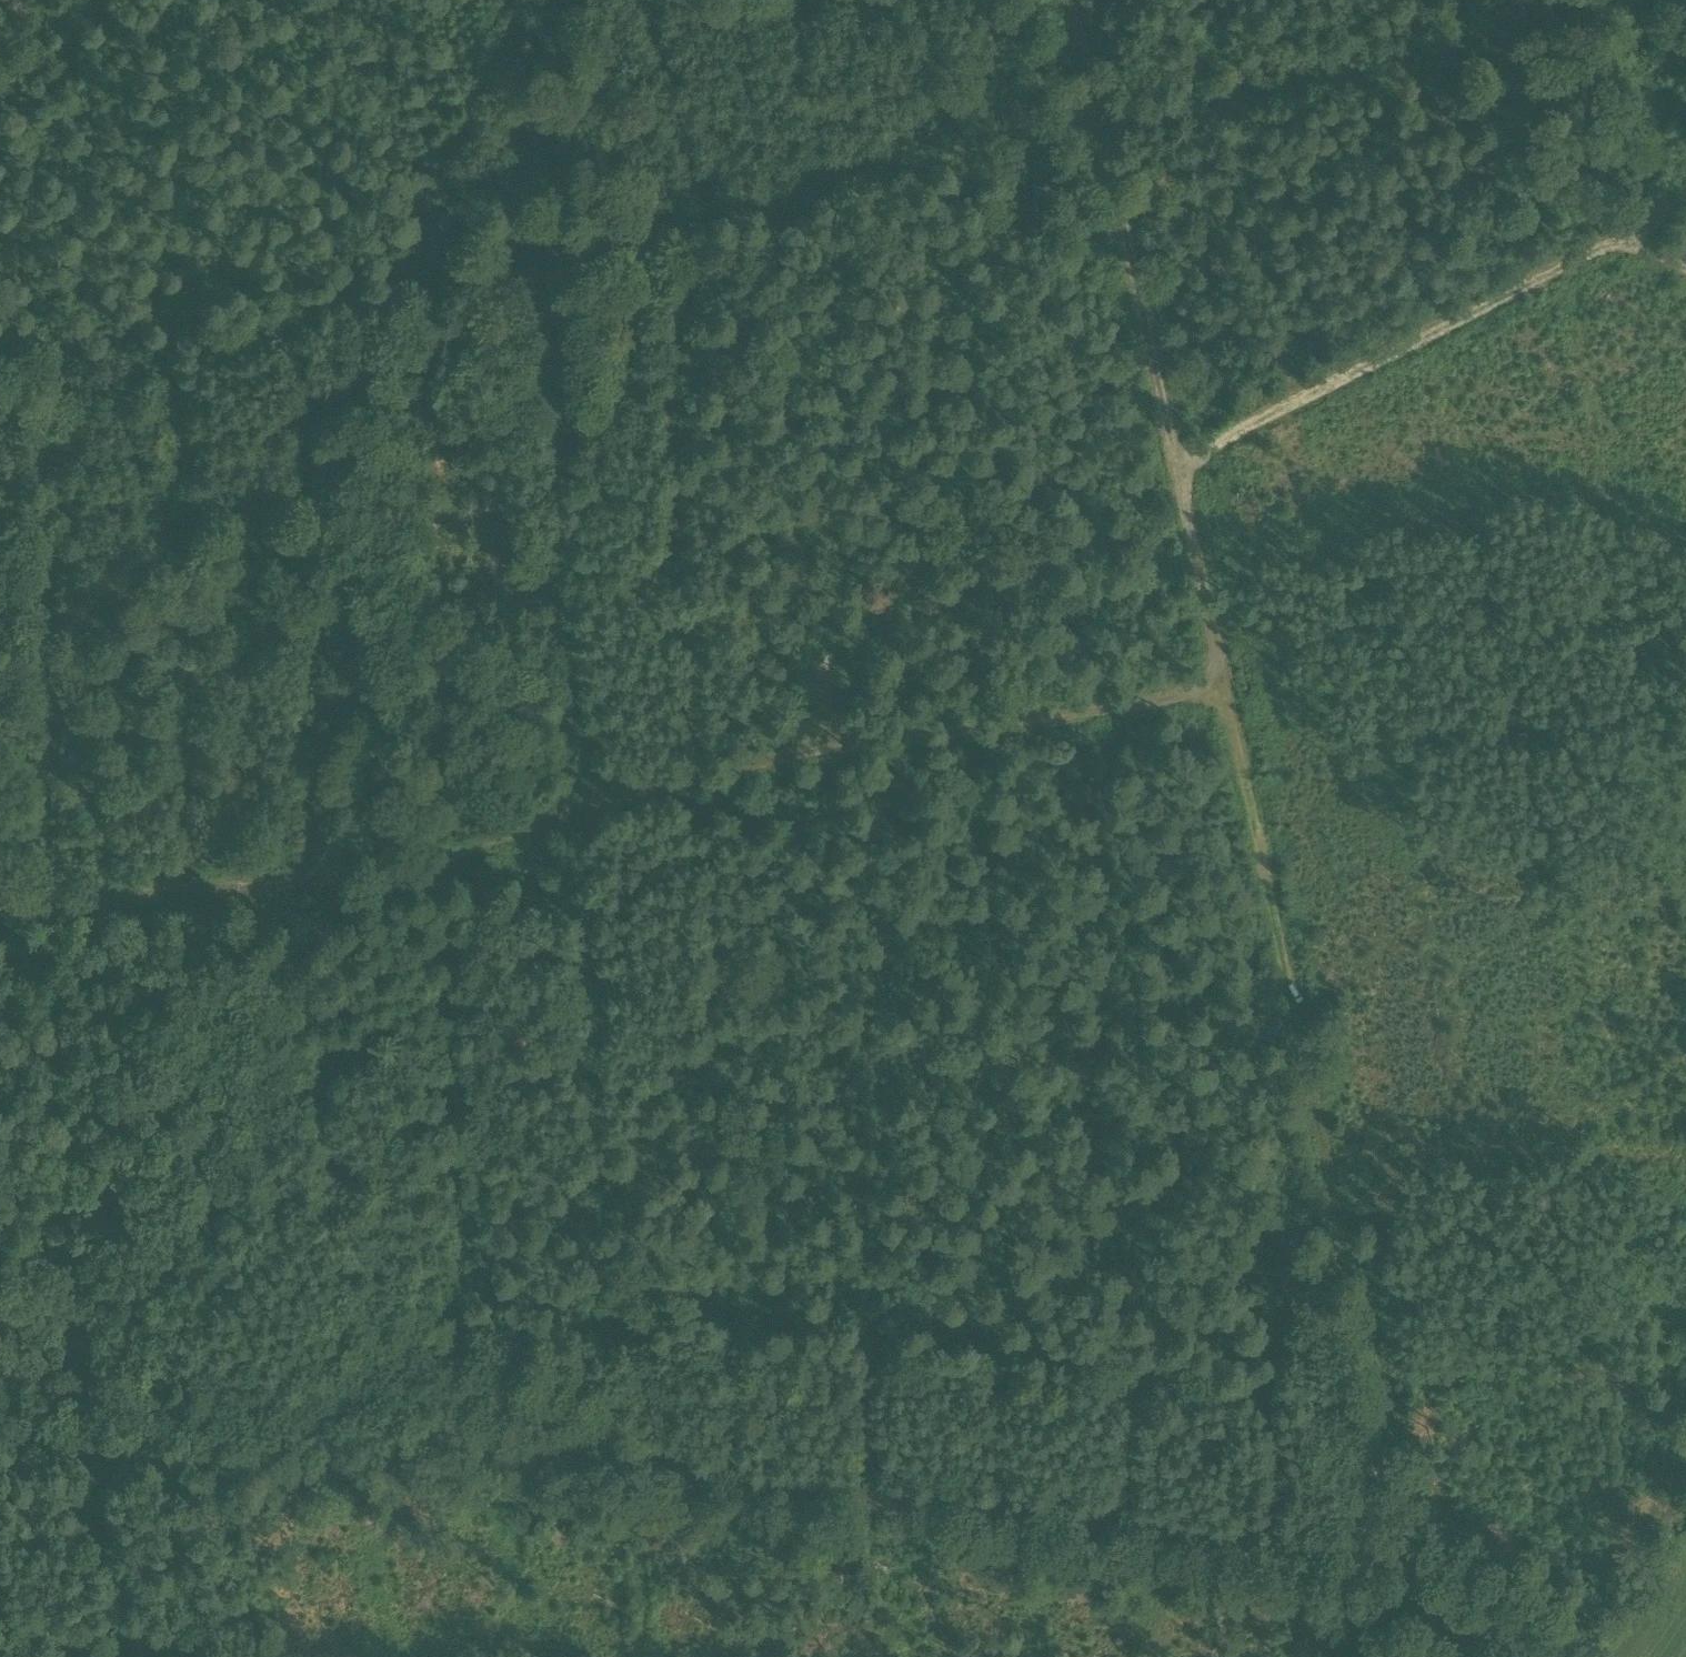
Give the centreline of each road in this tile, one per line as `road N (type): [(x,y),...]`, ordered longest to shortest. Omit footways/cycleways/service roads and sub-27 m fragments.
road 1 (track): [(1068,0),(1409,1532),(1388,1586),(0,1432)]
road 2 (track): [(0,890),(308,878),(435,857),(620,789),(707,769),(1218,690)]

